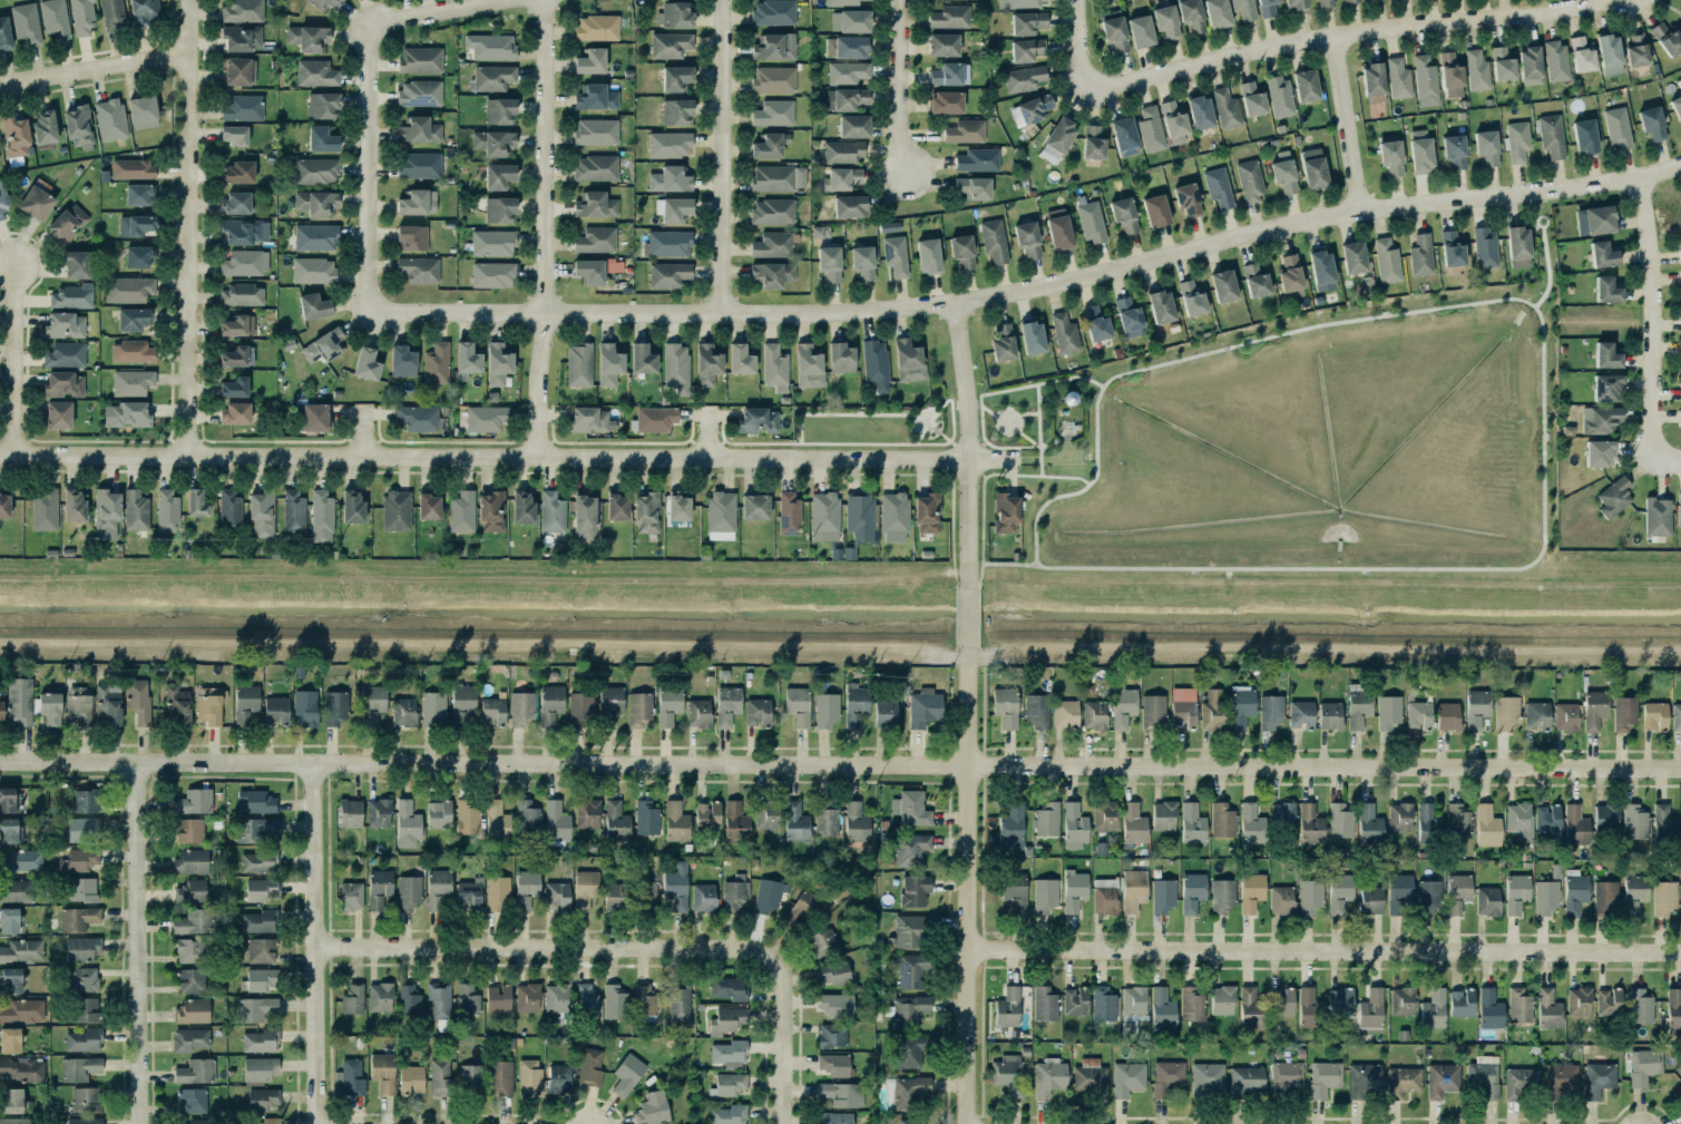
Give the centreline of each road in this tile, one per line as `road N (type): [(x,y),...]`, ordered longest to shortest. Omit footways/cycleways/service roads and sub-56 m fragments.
road 1 (residential): [(0,760),(1680,766)]
road 2 (residential): [(1680,167),(1641,179),(1359,211),(954,302),(809,313),(372,309)]
road 3 (residential): [(0,456),(1019,458)]
road 4 (residential): [(967,951),(1680,950)]
road 5 (residential): [(1610,0),(1233,56),(1095,87)]
road 6 (residential): [(967,1123),(967,648)]
road 7 (residential): [(548,0),(537,457)]
road 8 (residential): [(189,0),(187,457)]
road 9 (residential): [(773,960),(752,948),(323,946)]
road 10 (residential): [(324,1123),(321,761)]
road 11 (residential): [(143,761),(145,1123)]
road 12 (residential): [(720,0),(720,313)]
road 13 (residential): [(968,586),(969,446),(954,302)]
road 14 (residential): [(372,309),(374,28)]
road 15 (residential): [(1641,179),(1653,282),(1656,459)]
road 16 (residential): [(0,87),(189,53)]
road 17 (residential): [(14,456),(16,264)]
road 18 (residential): [(900,0),(898,138),(908,173)]
road 19 (residential): [(1333,39),(1359,211)]
road 20 (residential): [(780,1123),(781,985),(773,960)]
road 21 (residential): [(374,28),(524,0)]

